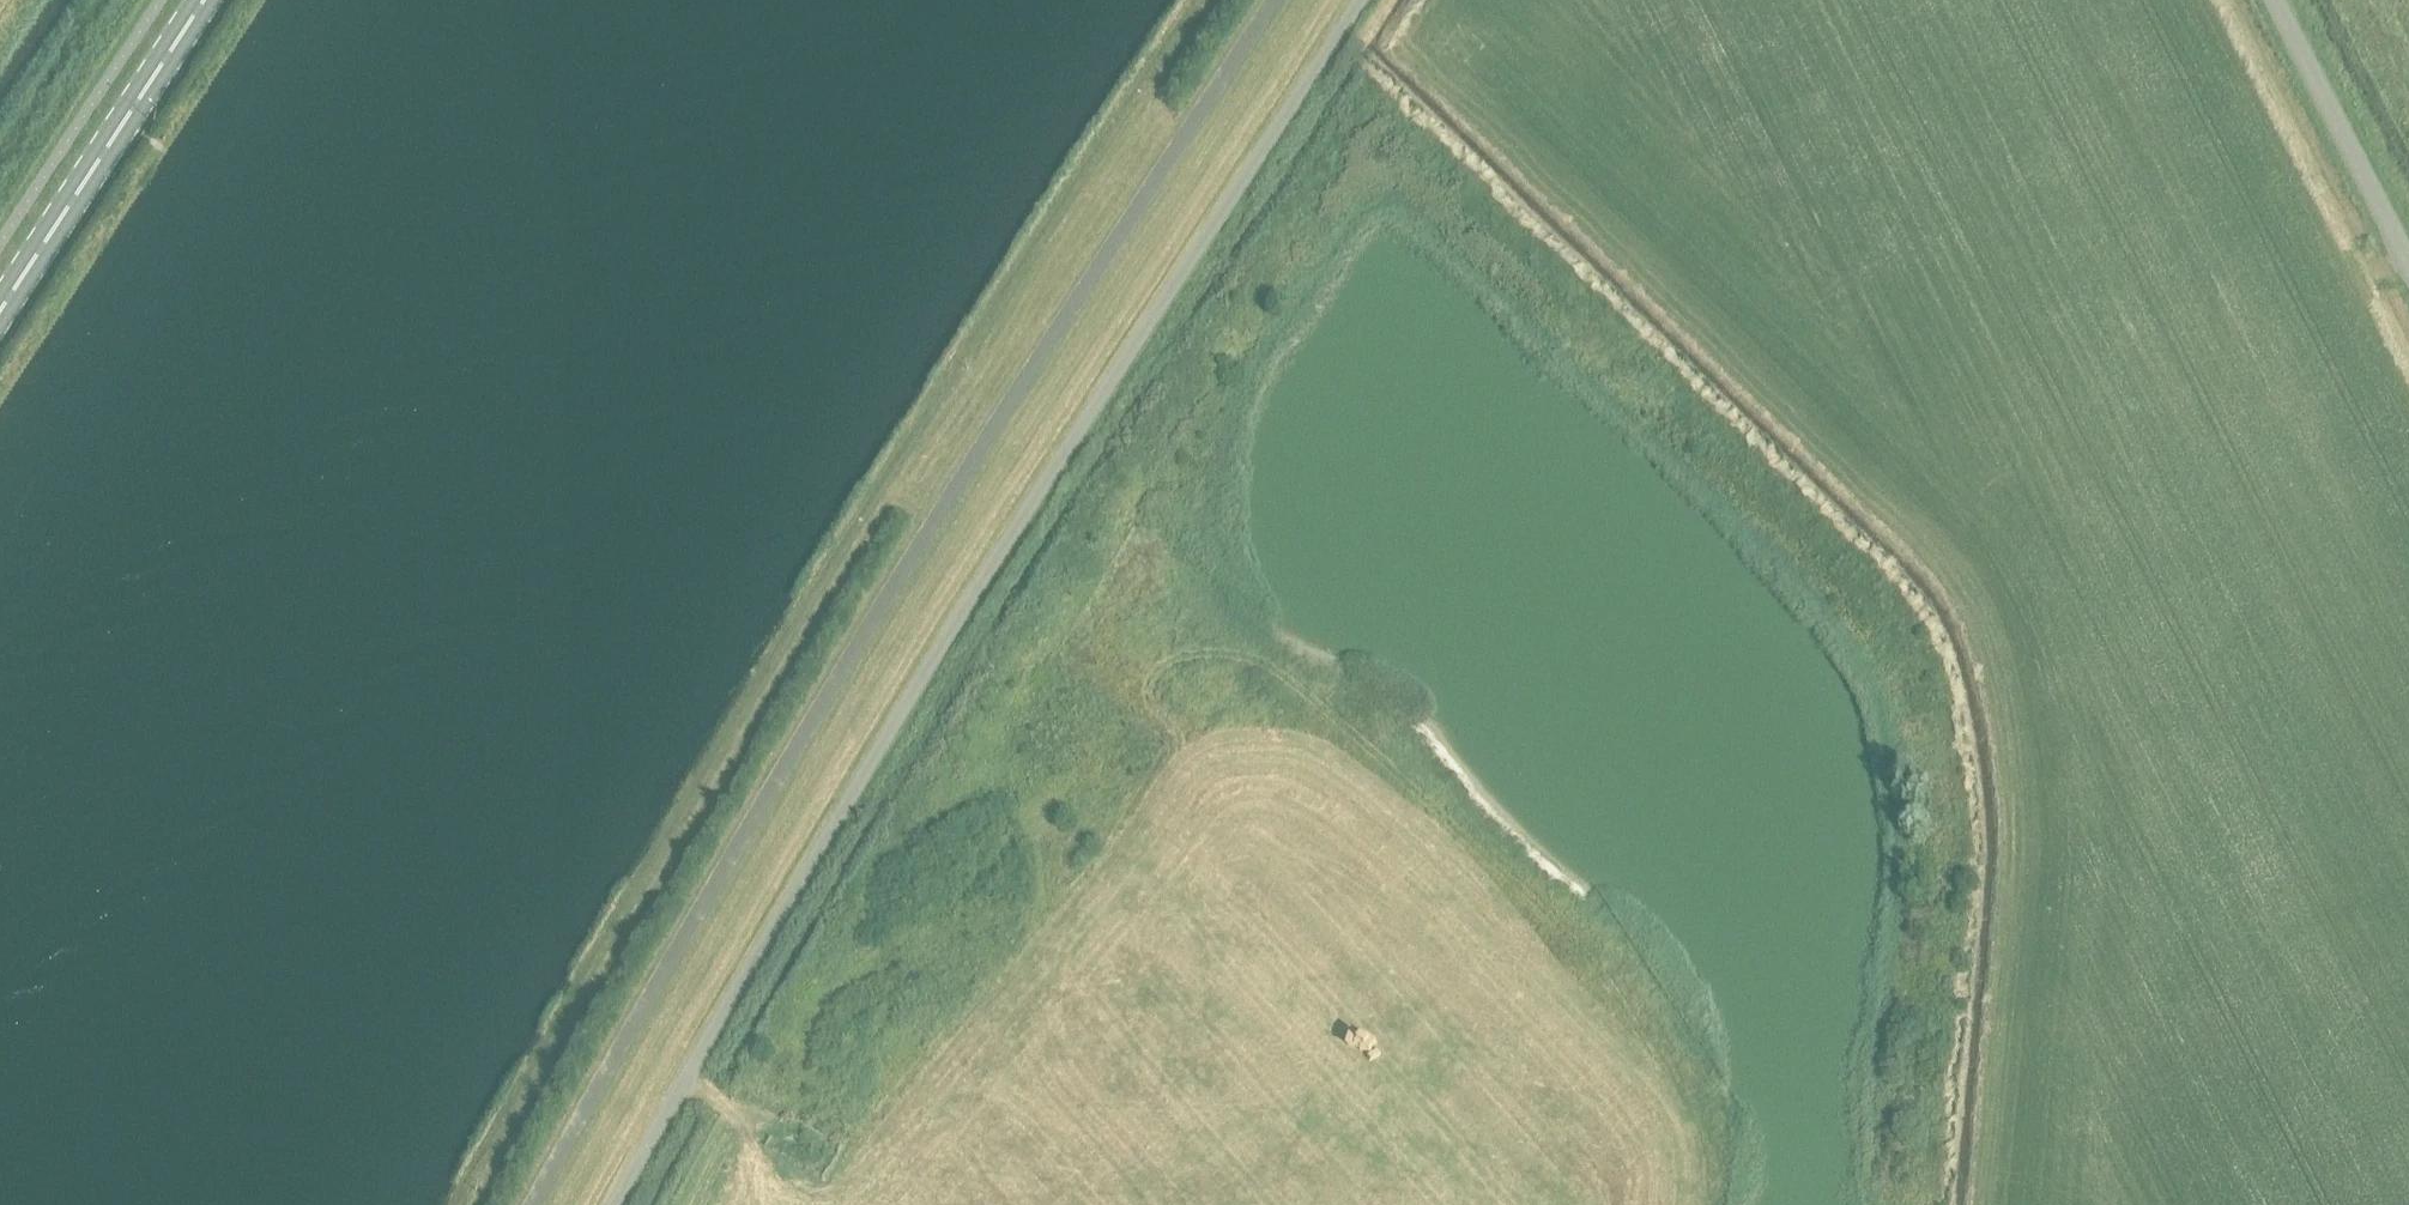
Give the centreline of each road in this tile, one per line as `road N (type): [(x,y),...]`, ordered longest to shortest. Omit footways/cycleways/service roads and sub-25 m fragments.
road 1 (unclassified): [(616,1204),(962,626),(1369,0)]
road 2 (primary): [(0,301),(210,0)]
road 3 (unclassified): [(2408,263),(2275,0)]

